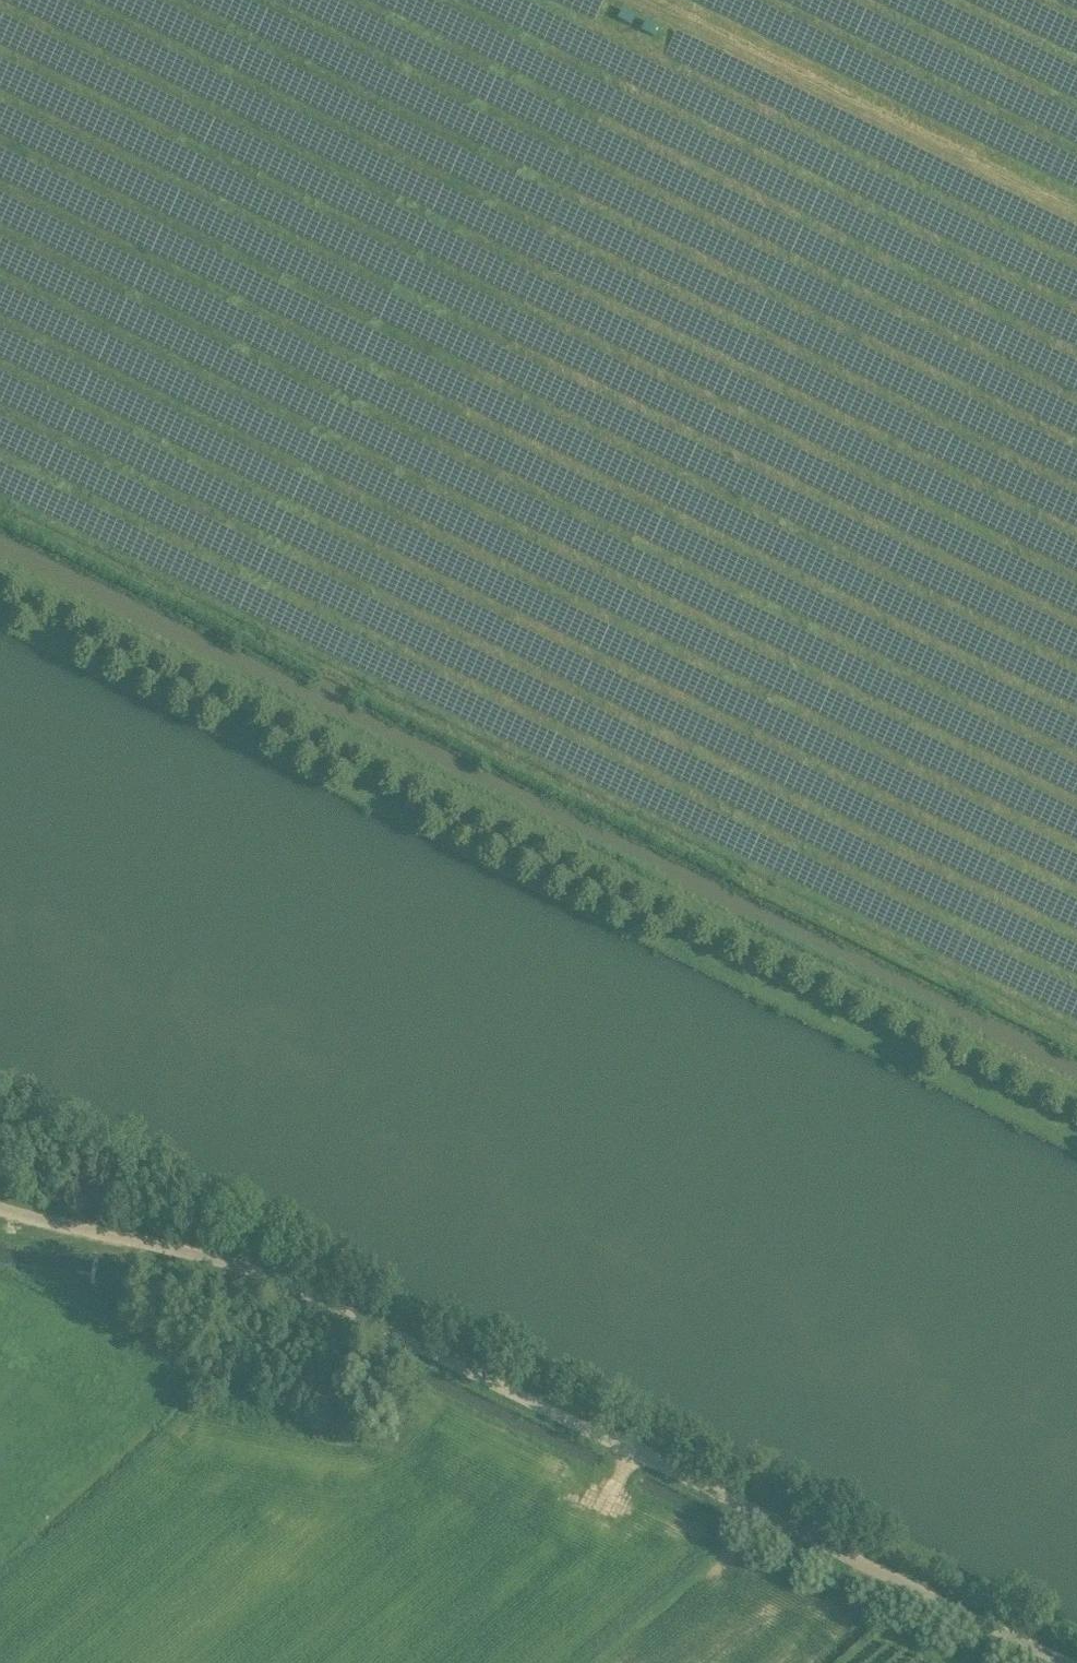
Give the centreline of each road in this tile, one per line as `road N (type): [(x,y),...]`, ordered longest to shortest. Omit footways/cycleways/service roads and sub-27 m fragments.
road 1 (track): [(0,571),(1076,1097)]
road 2 (track): [(1048,1662),(221,1268),(0,1217)]
road 3 (track): [(1076,217),(634,0)]

